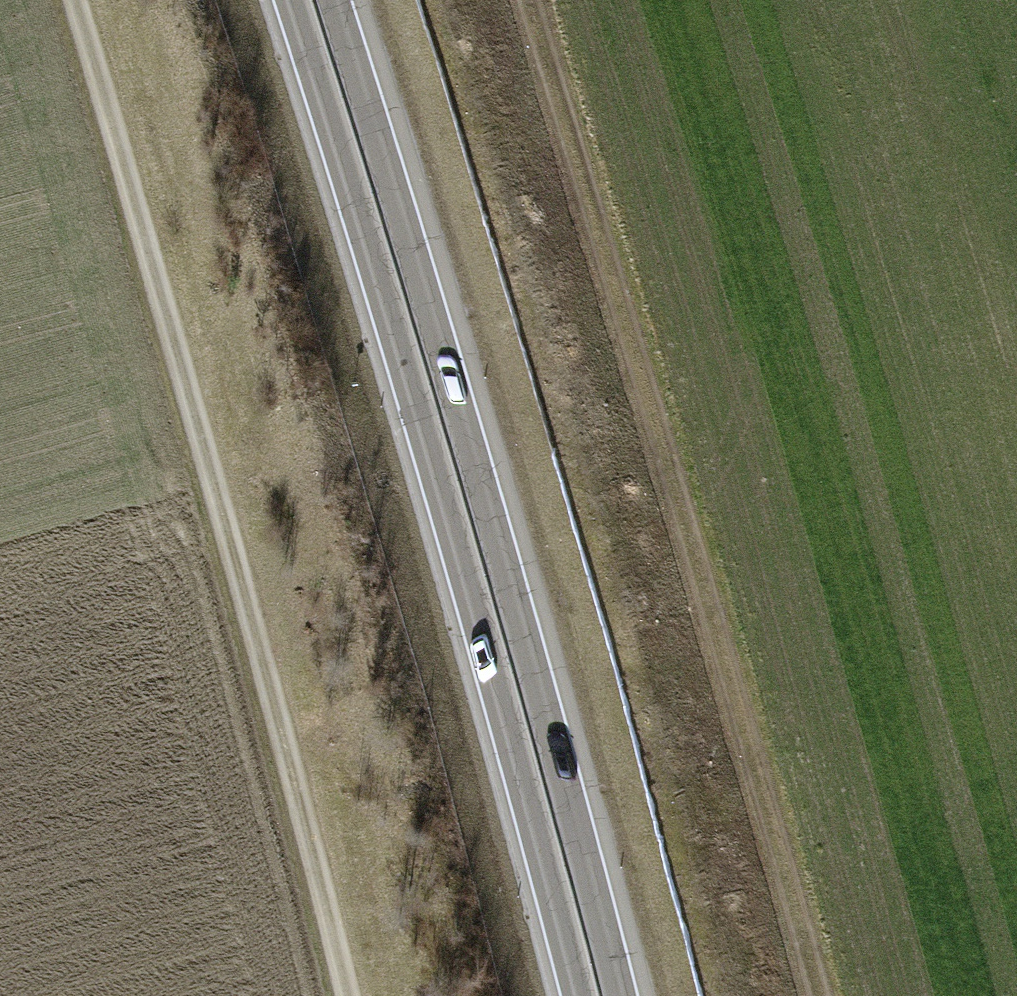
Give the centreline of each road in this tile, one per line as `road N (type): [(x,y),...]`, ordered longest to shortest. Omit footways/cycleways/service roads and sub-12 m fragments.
road 1 (trunk): [(292,0),(415,394),(579,995)]
road 2 (trunk): [(619,995),(450,381),(333,0)]
road 3 (track): [(531,0),(633,325),(815,995)]
road 4 (track): [(343,995),(70,0)]
road 5 (trunk): [(784,995),(511,0)]

